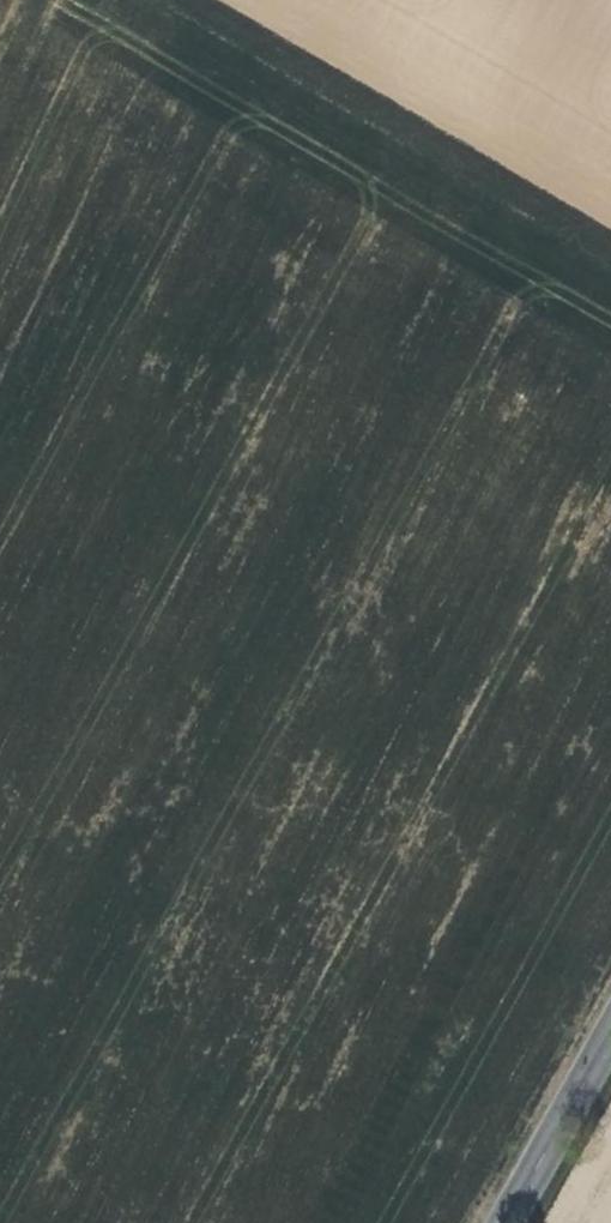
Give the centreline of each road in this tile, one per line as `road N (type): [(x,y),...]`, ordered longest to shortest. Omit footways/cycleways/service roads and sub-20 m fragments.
road 1 (secondary): [(507,1222),(610,1039)]

